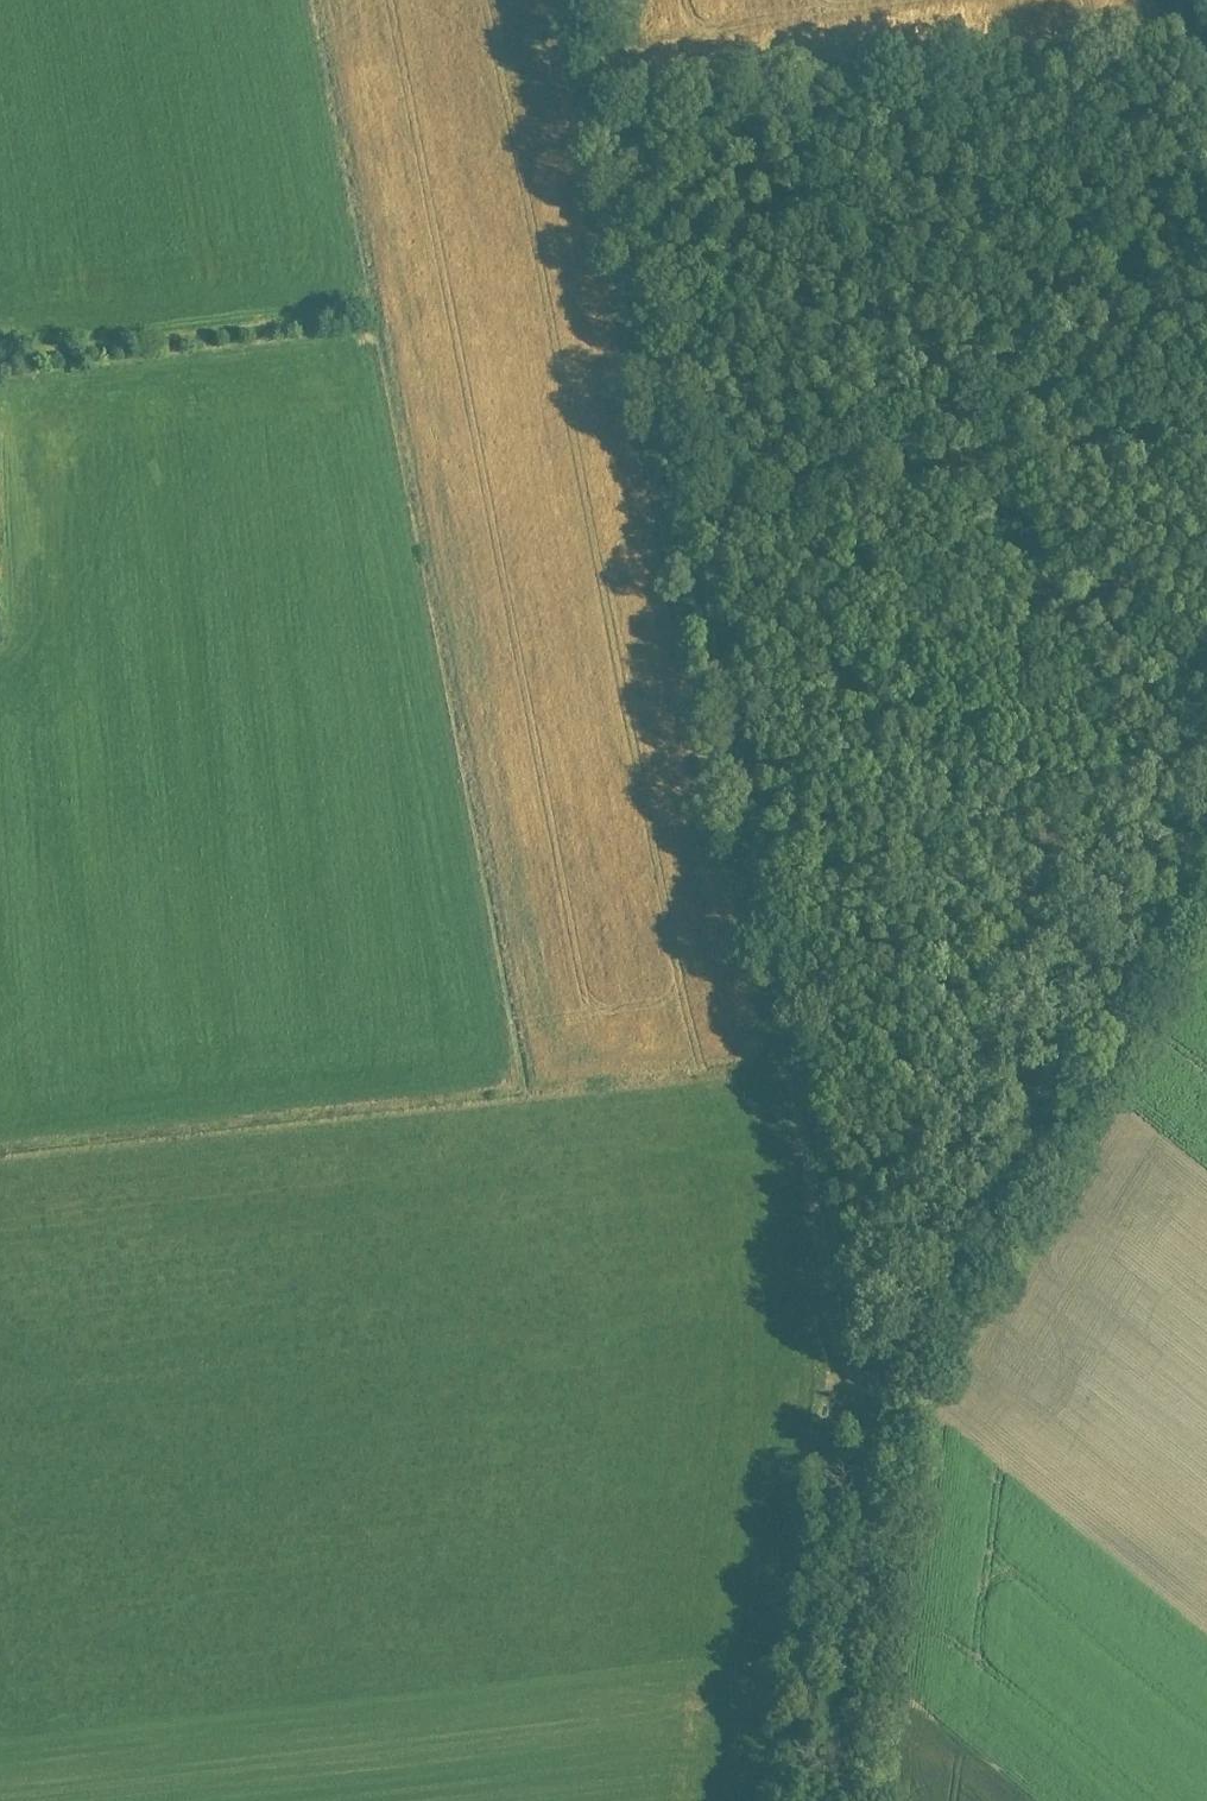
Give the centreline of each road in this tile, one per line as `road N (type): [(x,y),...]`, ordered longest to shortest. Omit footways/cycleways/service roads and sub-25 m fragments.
road 1 (track): [(584,0),(730,734),(814,1198),(835,1365),(852,1380)]

